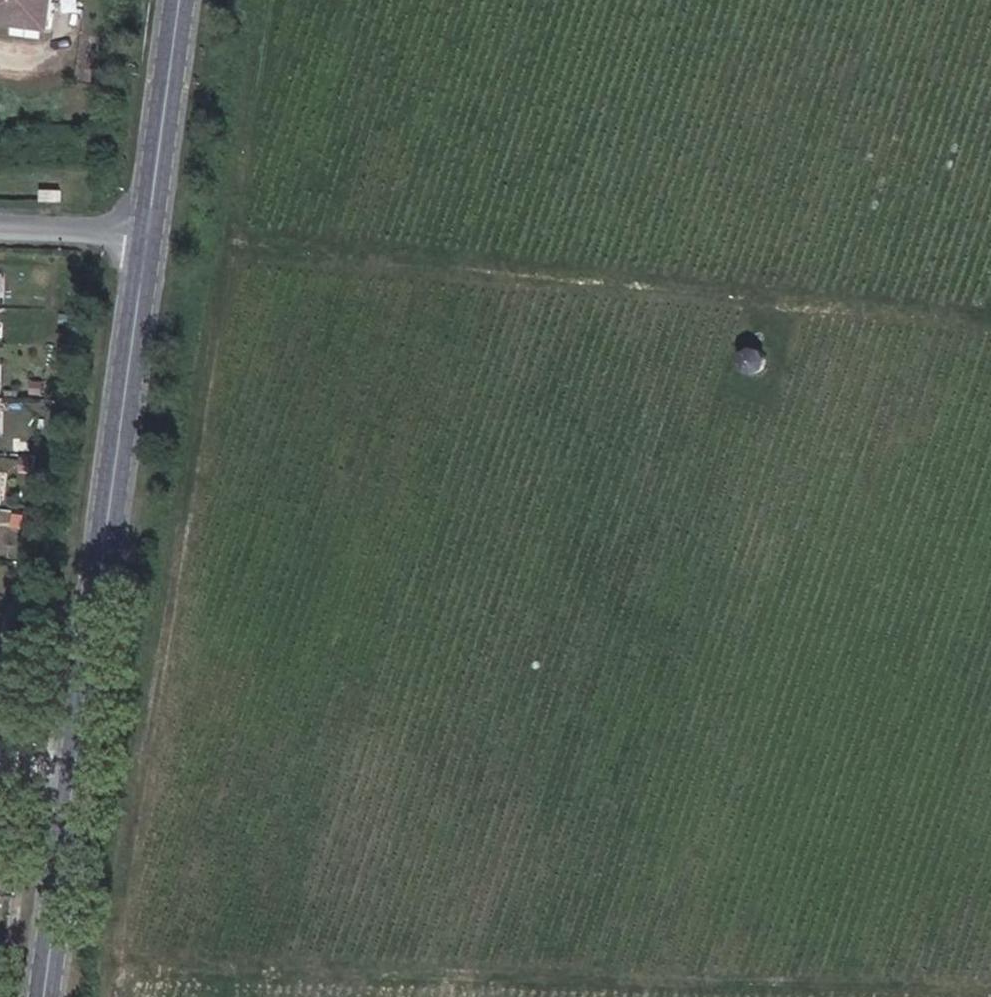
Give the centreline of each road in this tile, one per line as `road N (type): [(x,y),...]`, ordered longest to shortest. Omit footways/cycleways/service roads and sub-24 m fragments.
road 1 (secondary): [(44,996),(148,238)]
road 2 (secondary): [(148,238),(180,0)]
road 3 (residential): [(148,238),(0,230)]

